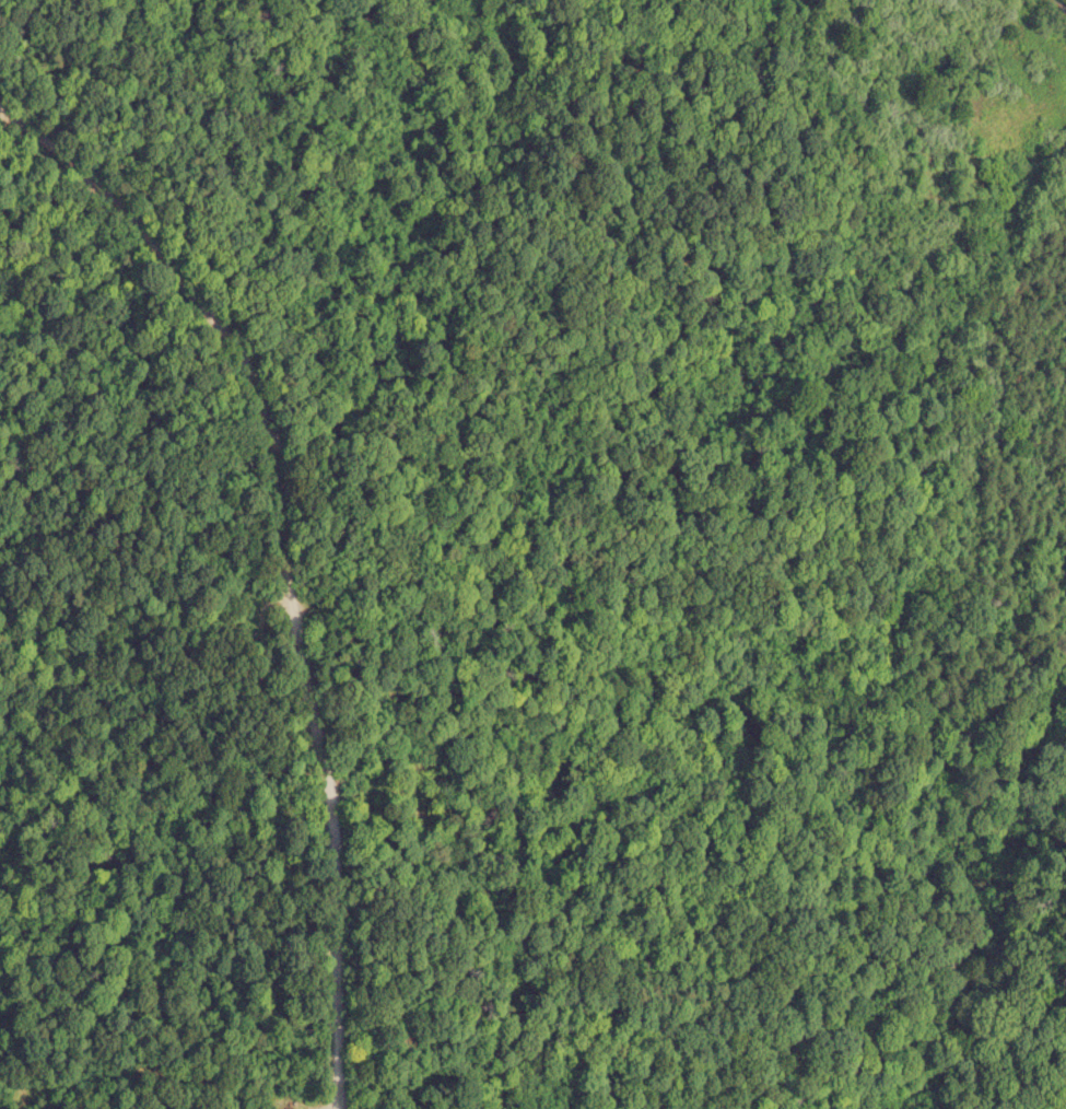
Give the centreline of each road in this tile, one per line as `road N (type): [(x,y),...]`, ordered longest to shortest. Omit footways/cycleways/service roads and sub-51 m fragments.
road 1 (tertiary): [(341,1108),(352,767),(316,611),(190,316),(95,220),(0,145)]

